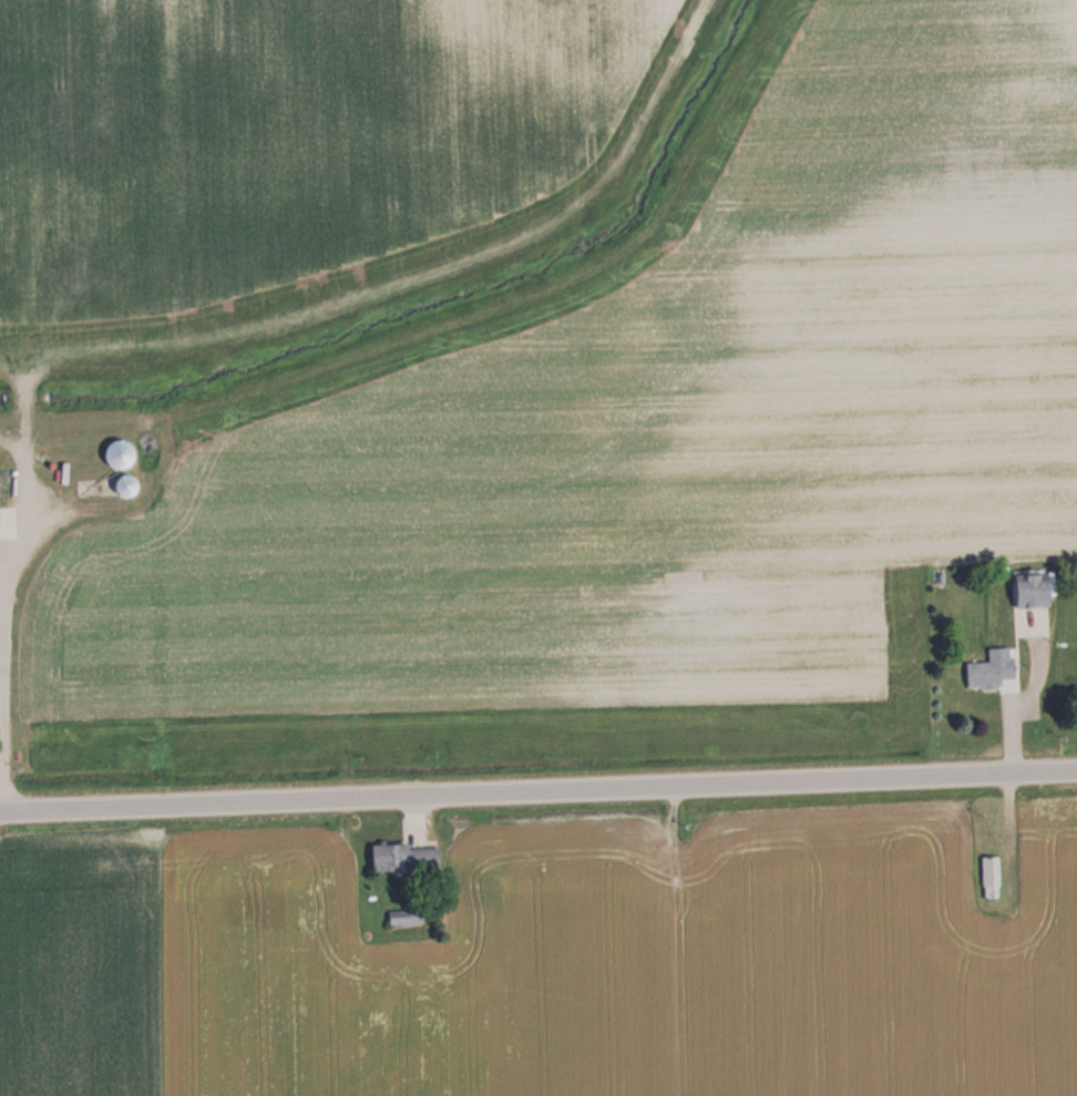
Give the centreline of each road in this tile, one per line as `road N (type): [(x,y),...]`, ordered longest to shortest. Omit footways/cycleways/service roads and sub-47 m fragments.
road 1 (tertiary): [(1076,768),(0,811)]
road 2 (track): [(18,447),(27,375),(61,355),(176,349),(563,217),(604,182),(643,124),(708,0)]

